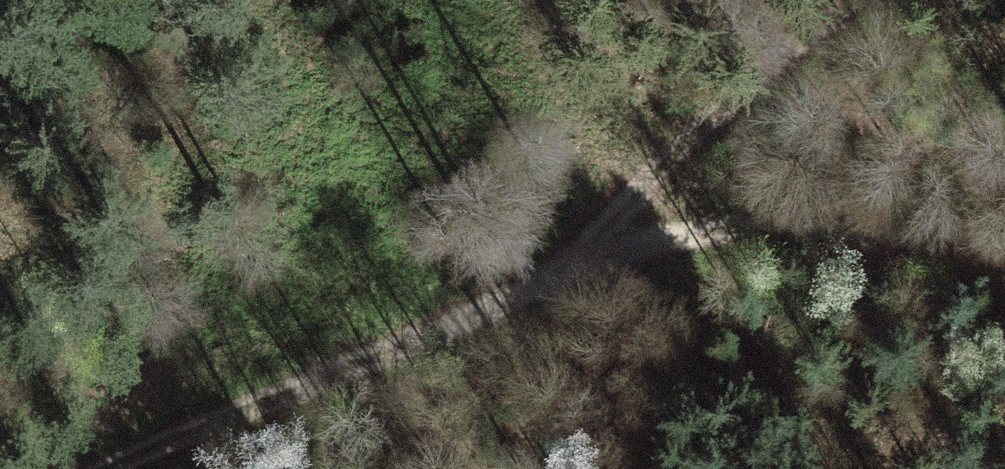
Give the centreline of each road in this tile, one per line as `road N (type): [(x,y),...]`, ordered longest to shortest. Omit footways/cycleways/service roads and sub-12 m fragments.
road 1 (track): [(105,468),(278,388),(700,218),(839,219),(1004,237)]
road 2 (track): [(847,0),(474,313)]
road 3 (track): [(326,468),(474,313)]

